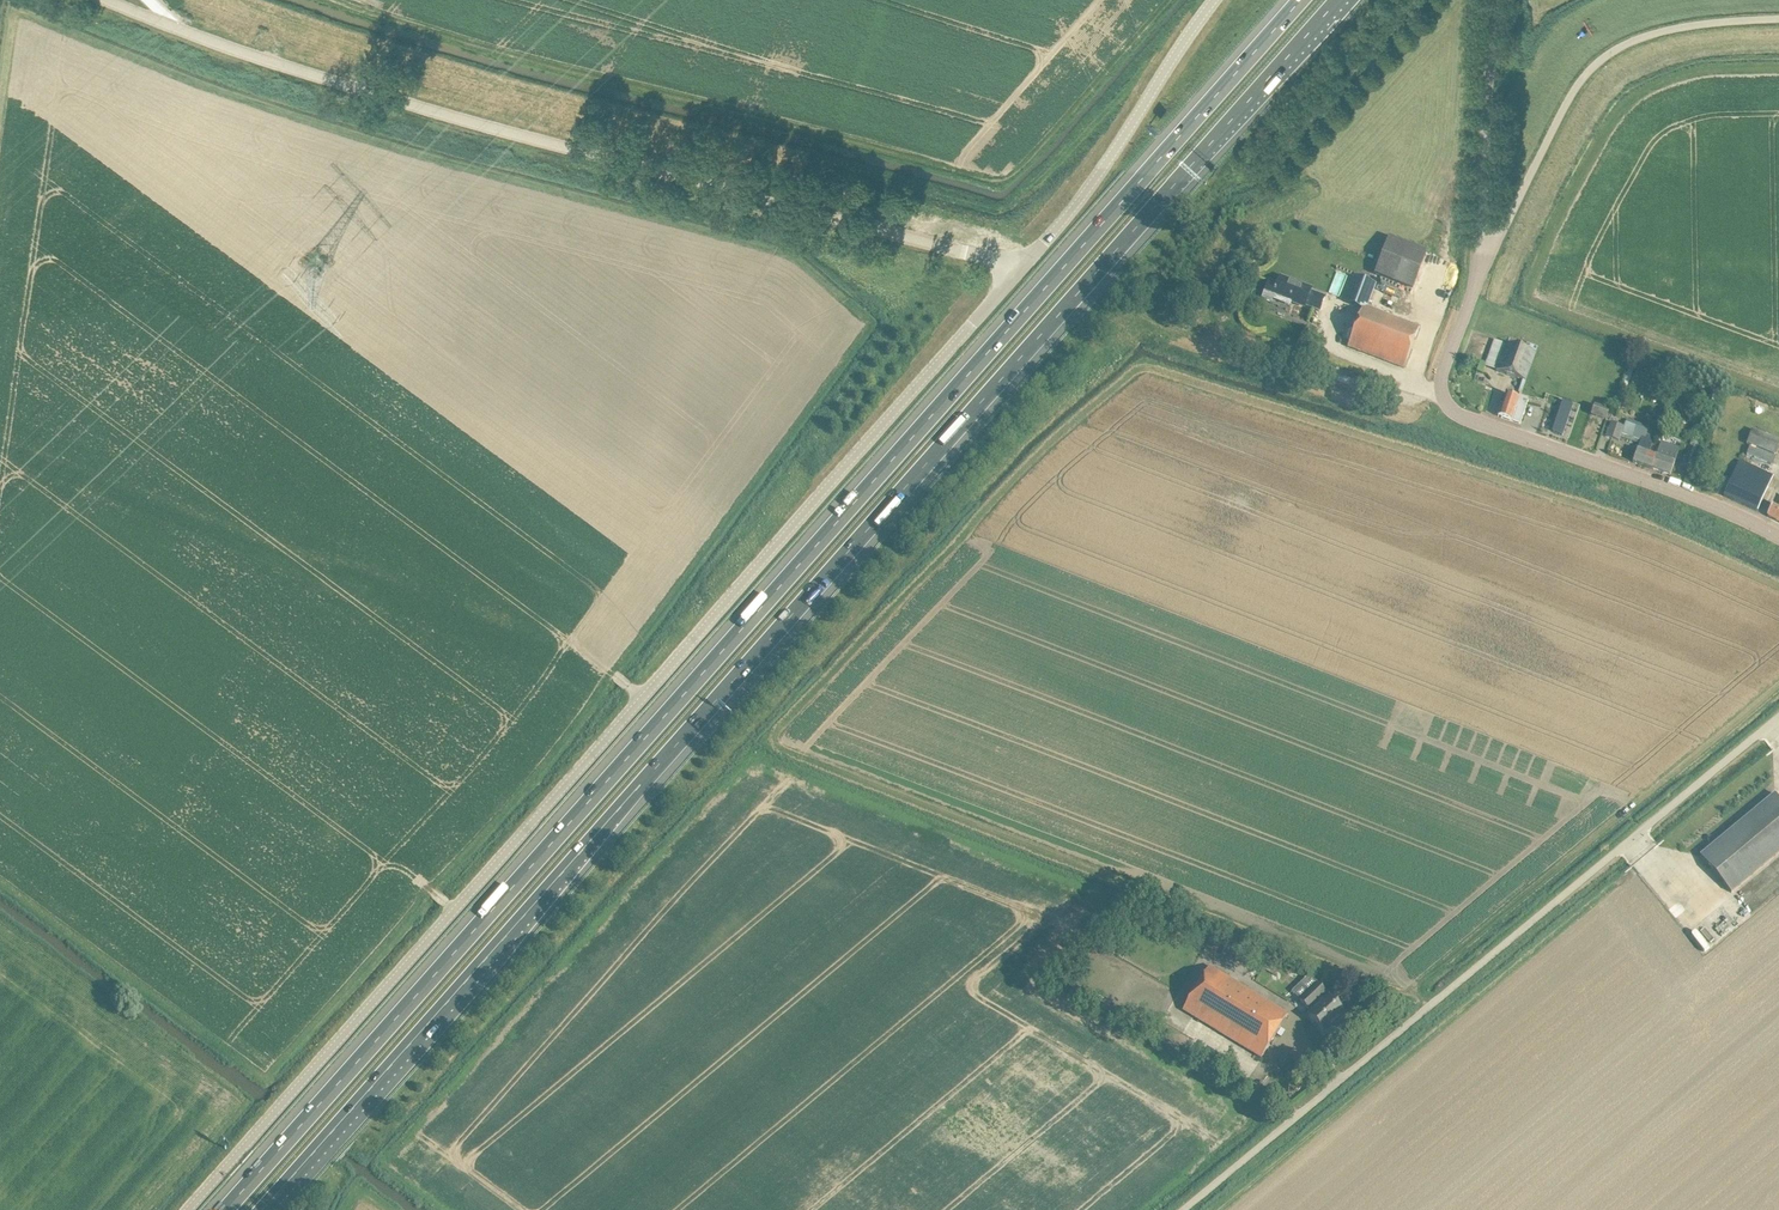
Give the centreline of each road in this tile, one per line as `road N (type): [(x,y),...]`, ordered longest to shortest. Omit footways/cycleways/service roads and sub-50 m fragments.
road 1 (motorway): [(1301,0),(225,1209)]
road 2 (motorway): [(263,1209),(1338,0)]
road 3 (tertiary): [(190,1209),(1019,267)]
road 4 (unclassified): [(1019,267),(378,99),(175,30)]
road 5 (unclassified): [(1183,1209),(1778,715)]
road 6 (unclassified): [(1489,256),(1576,91),(1613,56),(1668,30),(1778,21)]
road 7 (unclassified): [(1778,539),(1728,512),(1456,415),(1440,393)]
road 8 (tertiary): [(1019,267),(1116,153),(1215,0)]
road 9 (unclassified): [(1489,256),(1479,245),(1490,0)]
road 10 (unclassified): [(1440,393),(1229,321)]
road 11 (unclassified): [(1440,393),(1489,256)]

